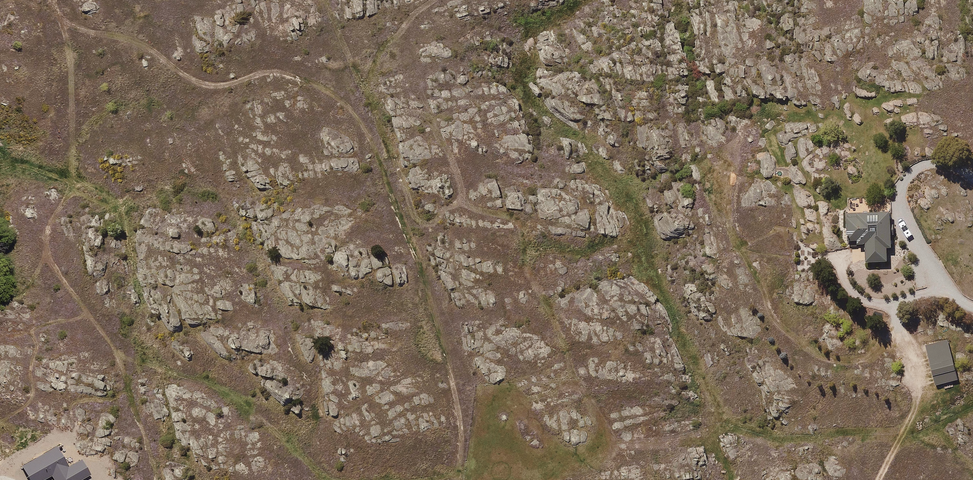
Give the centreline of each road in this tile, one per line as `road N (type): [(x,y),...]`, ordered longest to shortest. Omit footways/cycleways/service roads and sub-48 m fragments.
road 1 (track): [(454,479),(461,437),(449,360),(369,132),(339,99),(305,80),(278,71),(203,84),(140,44),(81,32),(60,17),(54,0)]
road 2 (track): [(60,17),(69,60),(73,181),(47,233),(47,255),(119,357),(229,391),(334,479)]
road 3 (track): [(0,424),(28,406),(34,331),(92,318)]
road 4 (track): [(158,479),(119,357)]
road 5 (track): [(914,361),(913,414),(879,479)]

